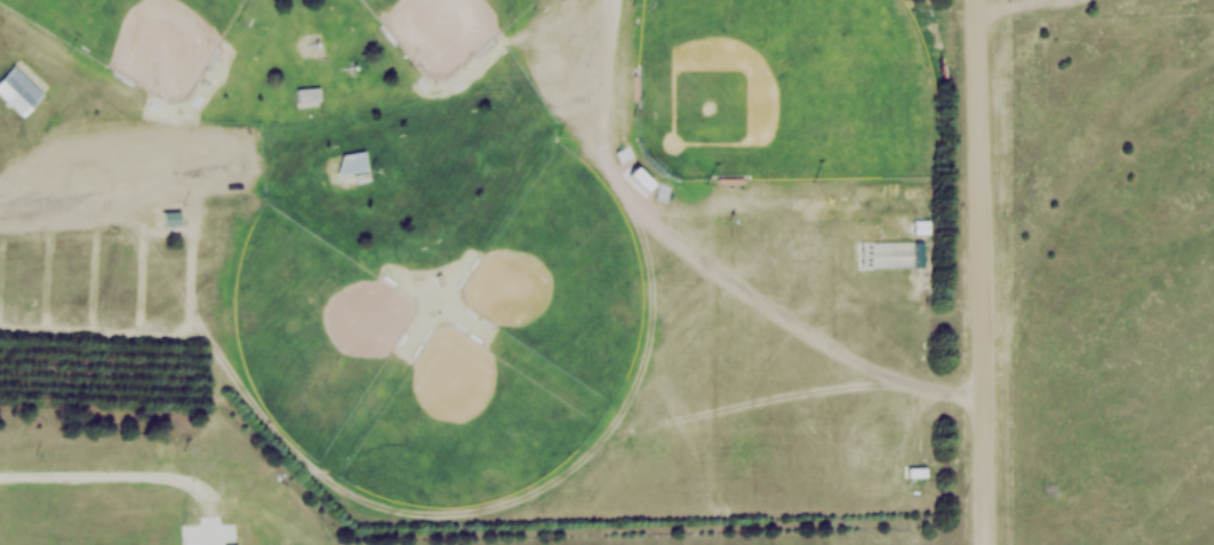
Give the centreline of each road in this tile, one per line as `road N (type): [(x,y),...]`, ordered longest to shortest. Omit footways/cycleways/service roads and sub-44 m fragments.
road 1 (residential): [(979,0),(990,544)]

